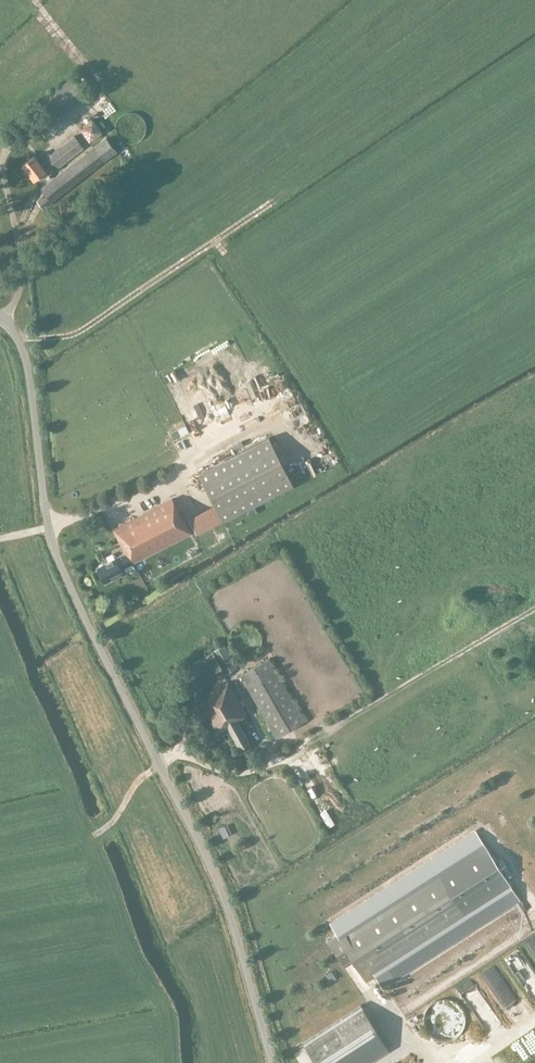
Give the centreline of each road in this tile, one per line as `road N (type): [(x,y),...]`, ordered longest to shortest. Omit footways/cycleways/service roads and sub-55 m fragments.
road 1 (unclassified): [(271,1062),(218,886),(57,559),(26,365),(0,318)]

